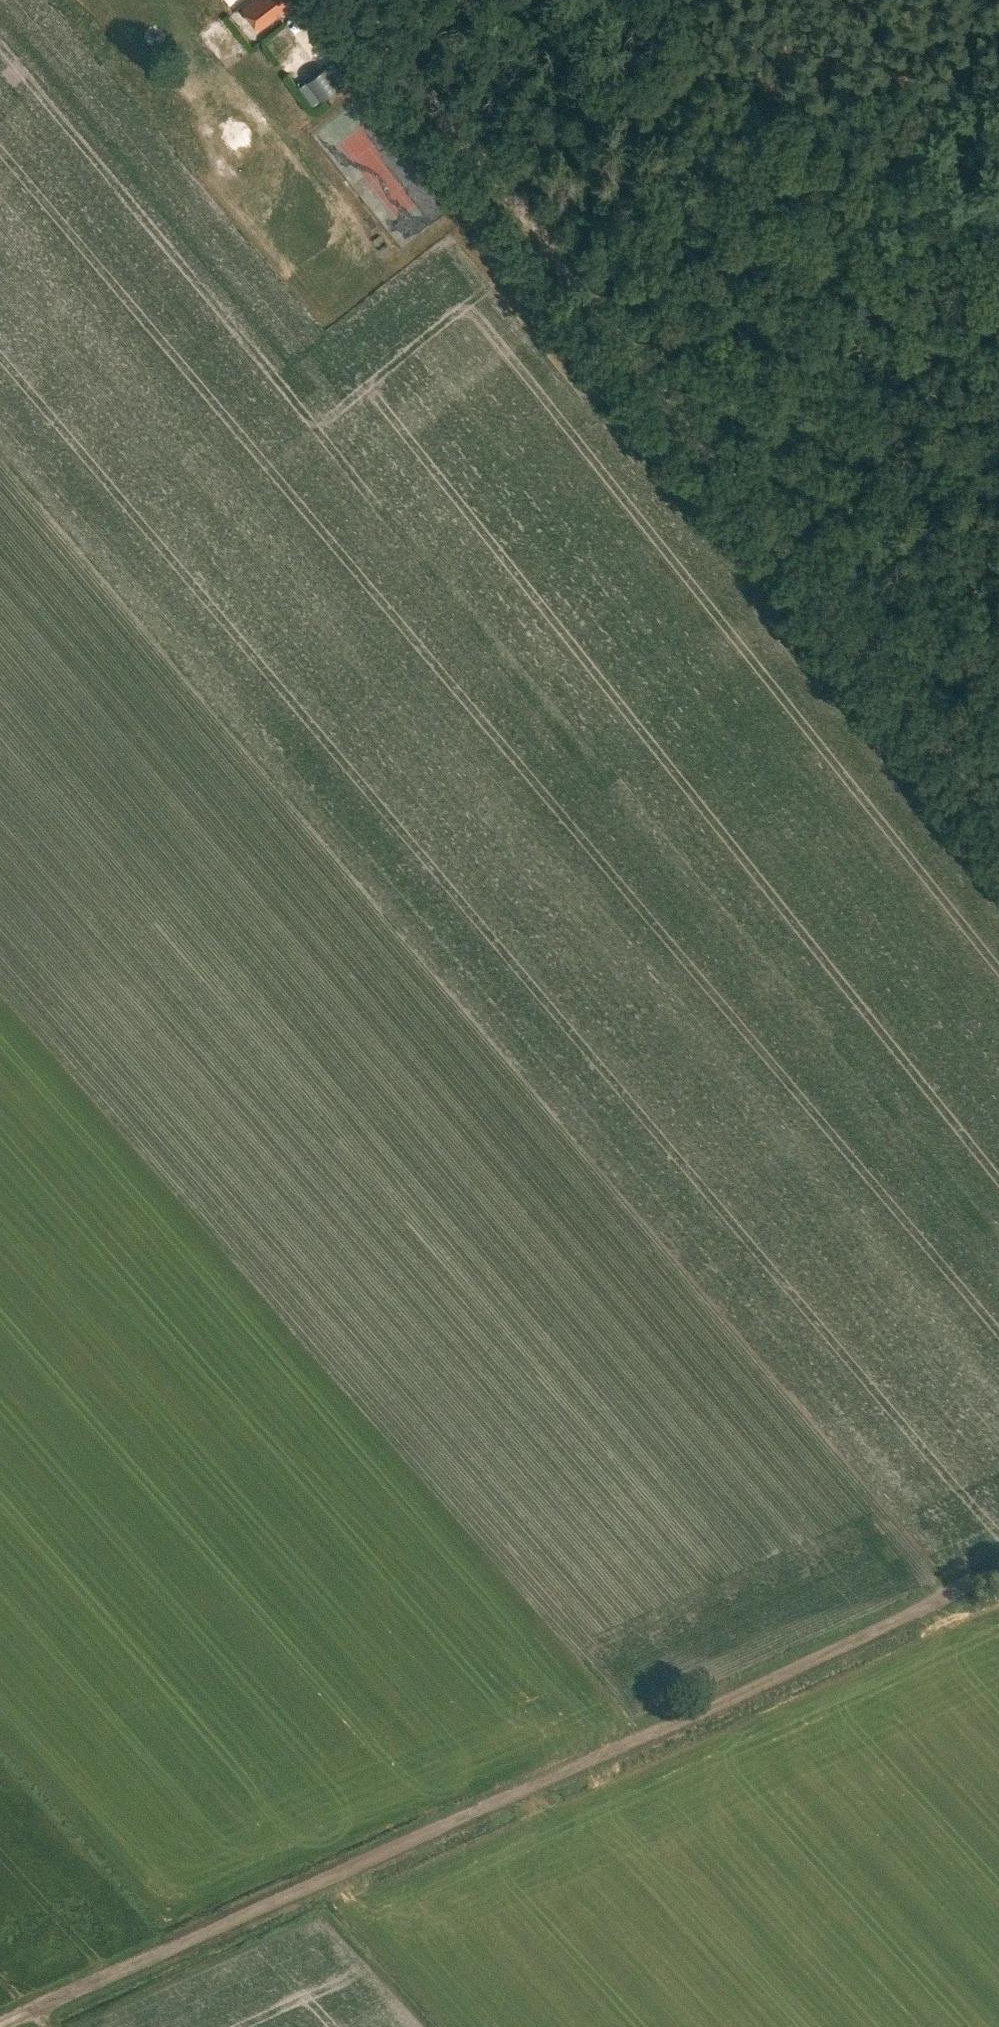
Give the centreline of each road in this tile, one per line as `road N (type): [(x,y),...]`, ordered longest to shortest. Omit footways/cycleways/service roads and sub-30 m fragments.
road 1 (track): [(0,2024),(998,1570)]
road 2 (track): [(357,0),(998,804)]

